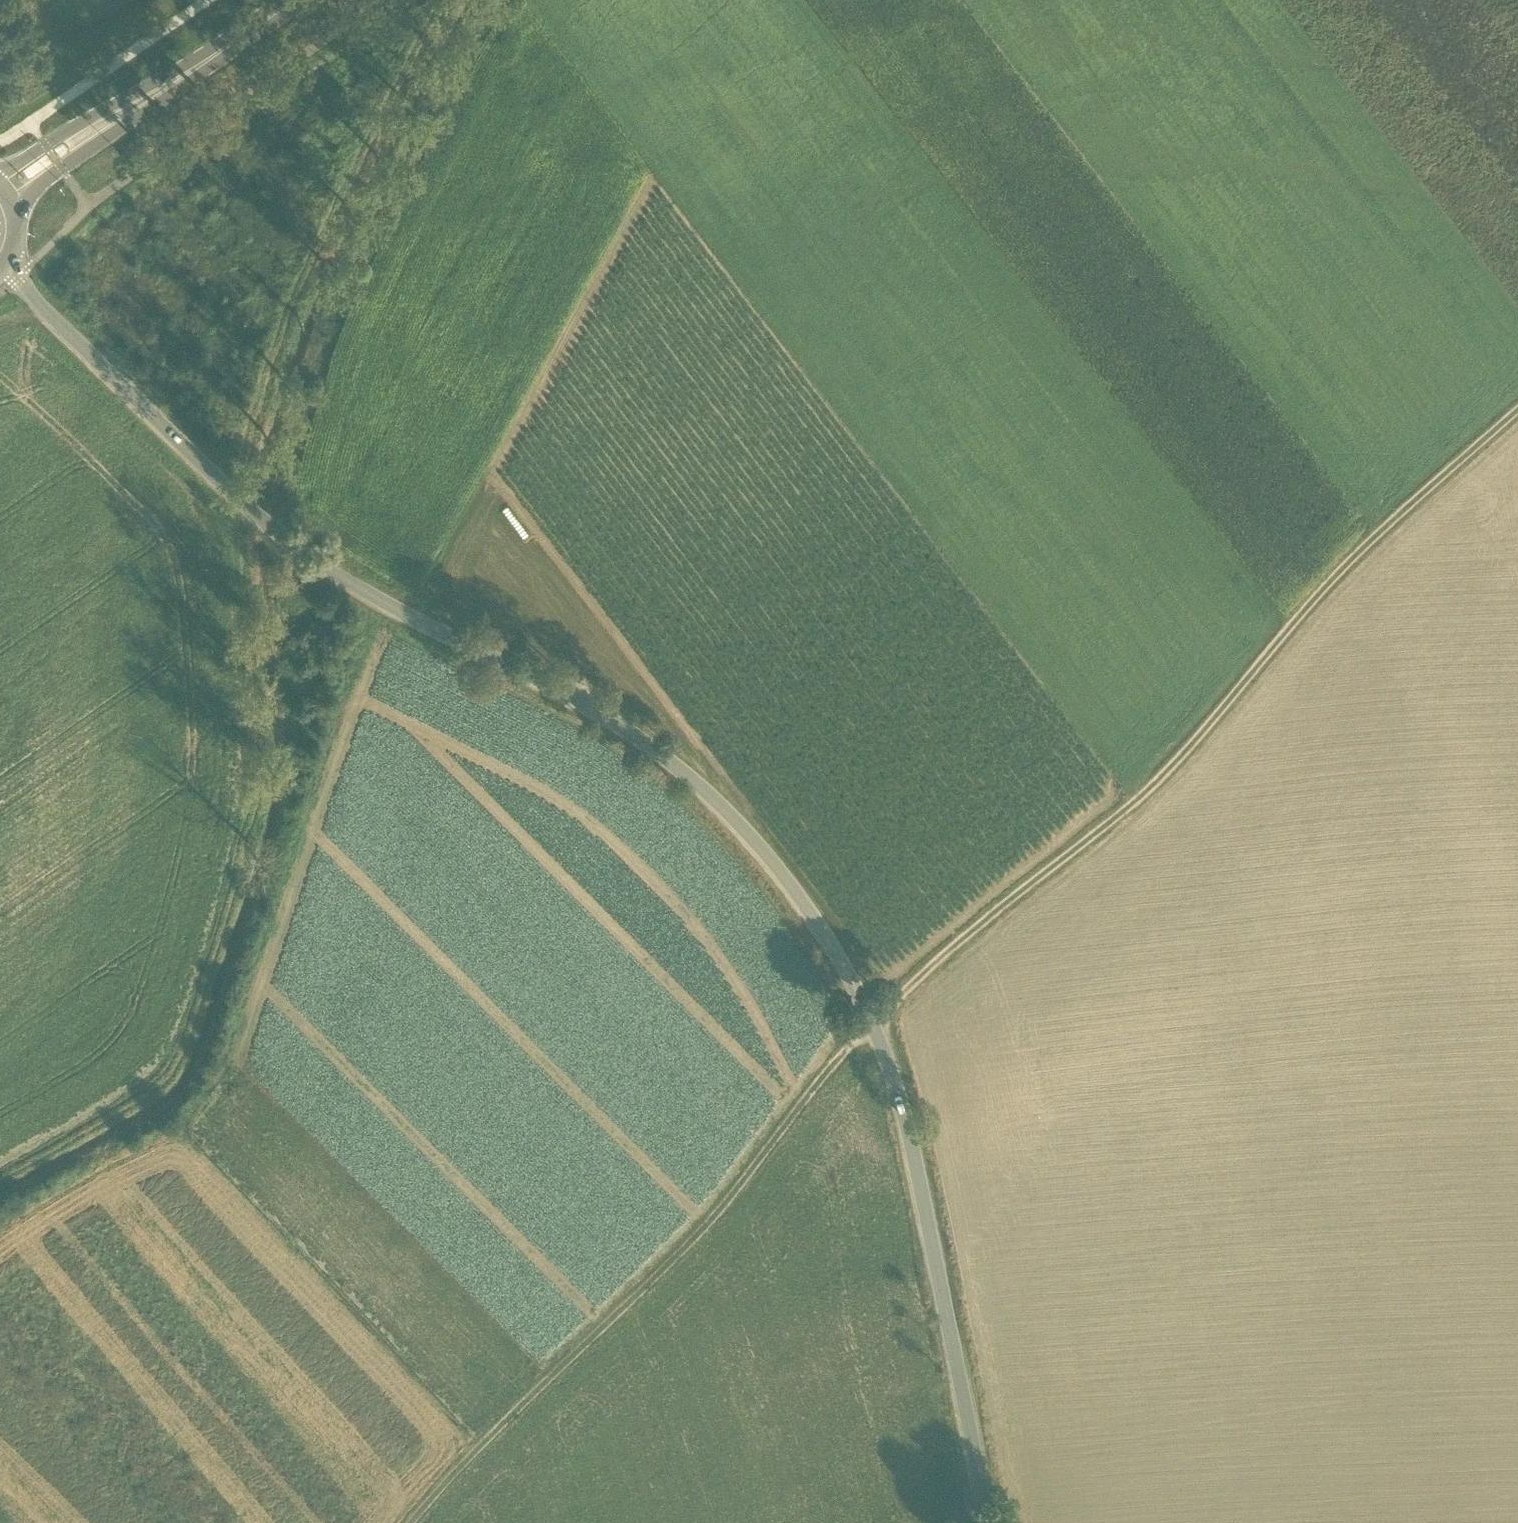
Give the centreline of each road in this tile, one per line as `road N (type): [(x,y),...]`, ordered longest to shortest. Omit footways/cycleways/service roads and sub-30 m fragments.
road 1 (unclassified): [(995,1522),(898,1124),(855,1009),(813,929),(748,845),(658,761),(324,576),(4,269)]
road 2 (track): [(1517,414),(1388,525),(1131,809),(958,940),(864,1033),(684,1251),(450,1467),(409,1522)]
road 3 (primary): [(110,123),(288,0)]
road 4 (primary): [(14,205),(110,123)]
road 5 (primary): [(110,123),(44,144),(0,174)]

